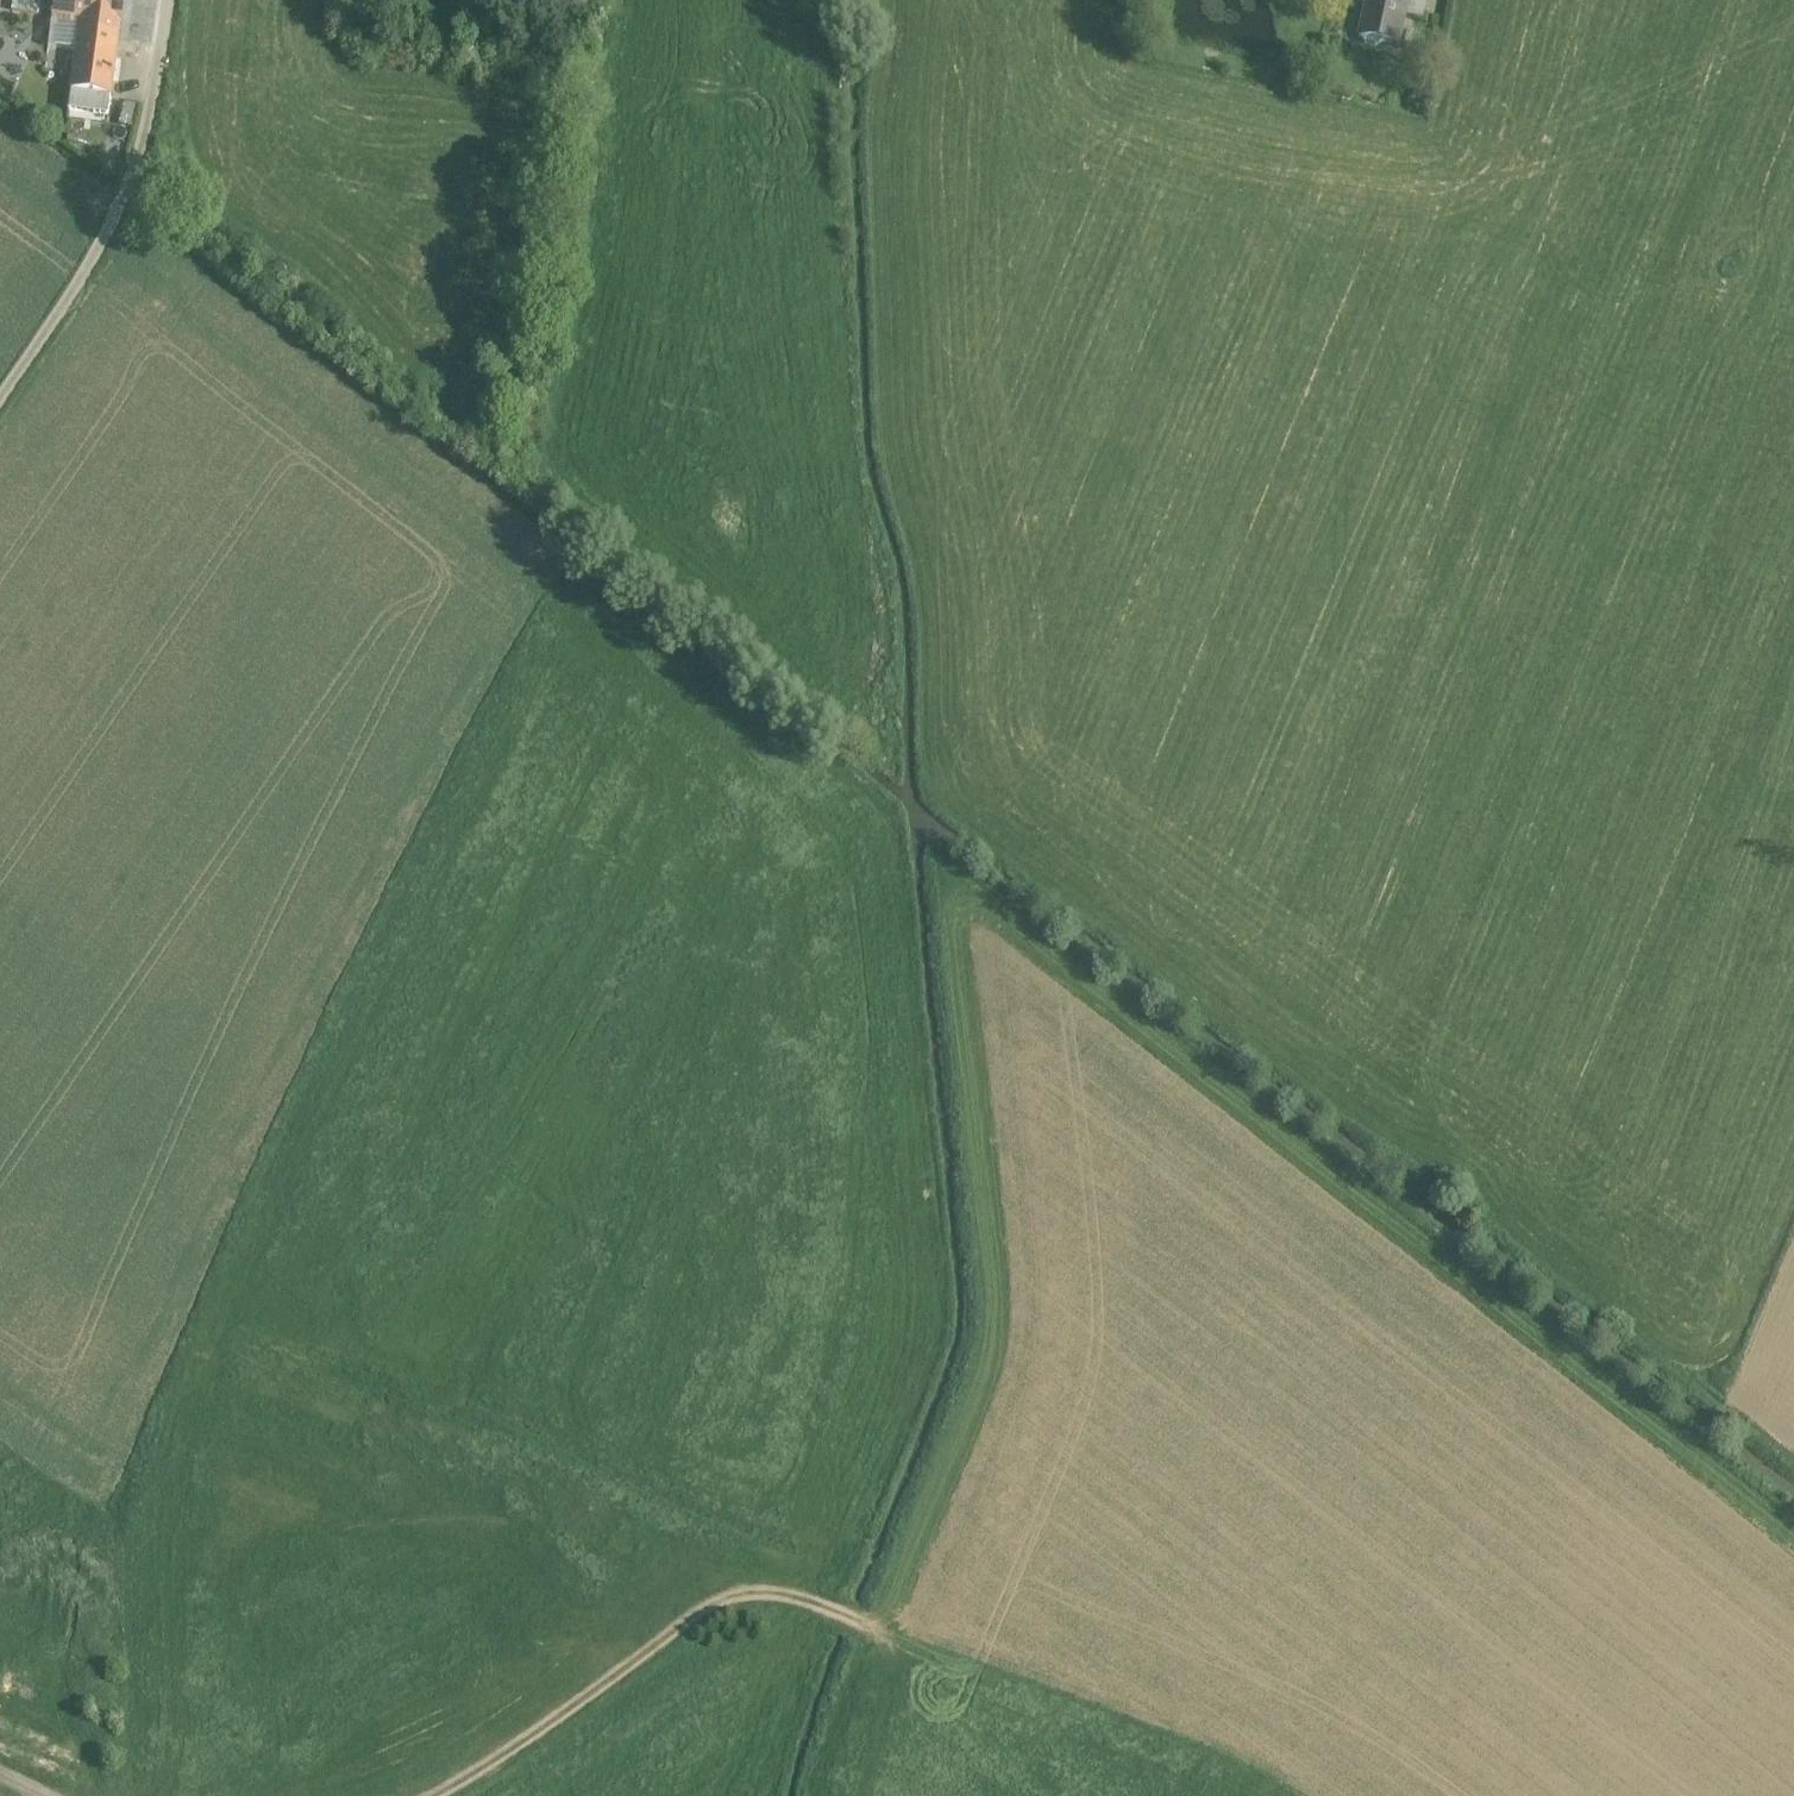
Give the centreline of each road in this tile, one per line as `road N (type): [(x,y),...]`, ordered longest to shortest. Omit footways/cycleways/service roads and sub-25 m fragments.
road 1 (track): [(169,0),(146,135),(118,216),(0,396)]

